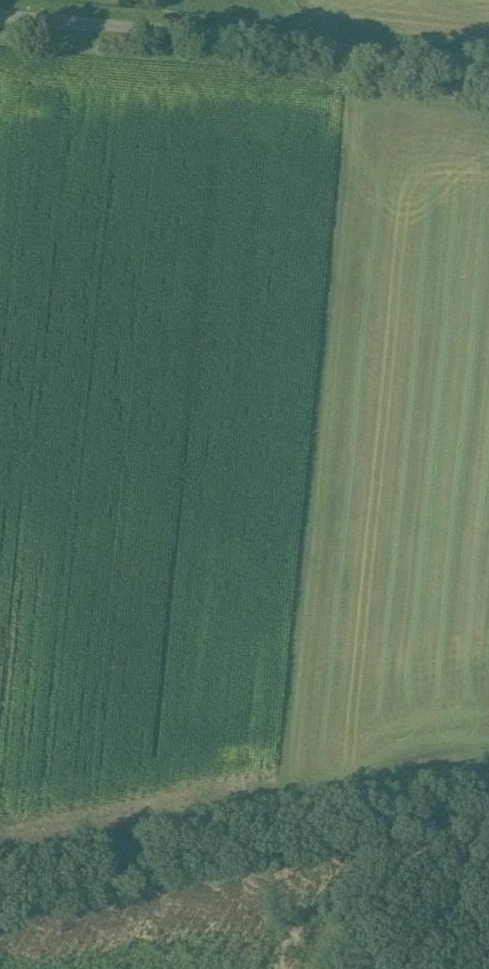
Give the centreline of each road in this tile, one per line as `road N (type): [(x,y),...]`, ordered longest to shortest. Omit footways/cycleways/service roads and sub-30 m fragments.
road 1 (unclassified): [(0,28),(488,75)]

